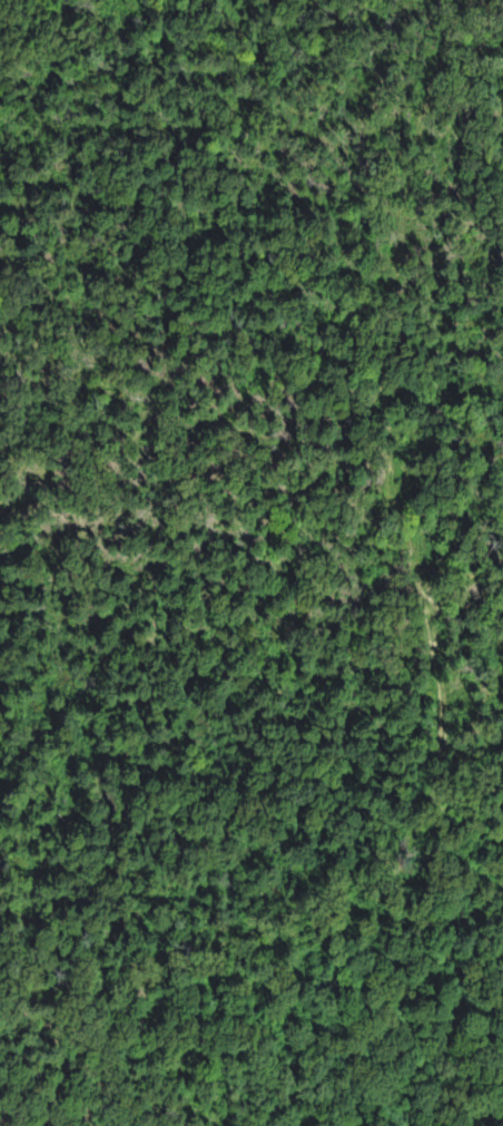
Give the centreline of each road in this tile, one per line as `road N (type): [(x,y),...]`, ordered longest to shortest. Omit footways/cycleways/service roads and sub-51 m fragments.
road 1 (residential): [(0,1058),(40,1042),(213,1012),(325,953),(479,960),(502,974)]

